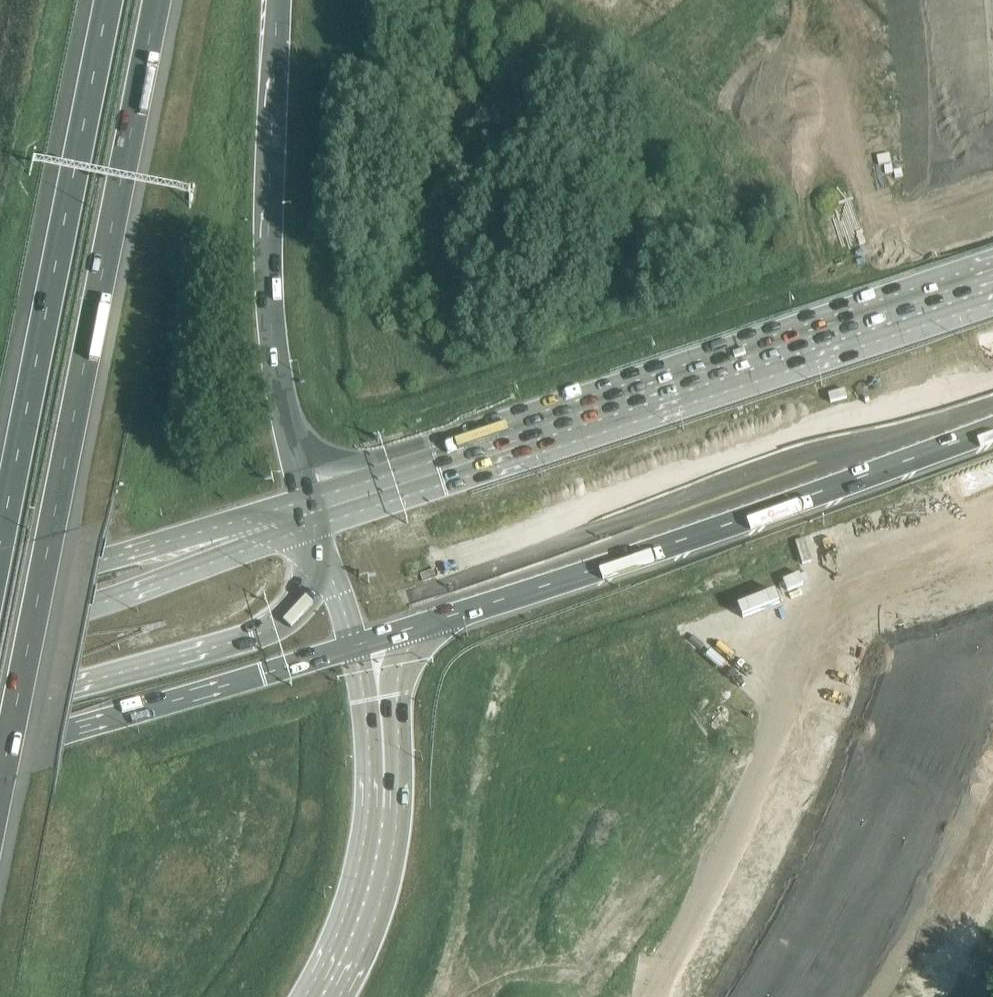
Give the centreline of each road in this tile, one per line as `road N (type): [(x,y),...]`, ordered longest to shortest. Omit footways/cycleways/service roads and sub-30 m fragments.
road 1 (motorway): [(0,781),(153,0)]
road 2 (motorway): [(344,607),(992,400)]
road 3 (motorway): [(363,643),(805,501),(992,428)]
road 4 (motorway): [(495,453),(364,453),(333,438),(293,393),(271,336),(276,0)]
road 5 (motorway): [(800,996),(905,787),(948,676),(992,485)]
road 6 (motorway): [(107,0),(0,530)]
road 7 (motorway): [(992,284),(495,453)]
road 8 (motorway): [(0,747),(363,643)]
road 9 (motorway): [(313,996),(370,854),(378,765),(363,643)]
road 10 (motorway): [(0,705),(344,607)]
road 11 (motorway): [(309,516),(126,598),(0,633)]
road 12 (motorway): [(309,516),(226,528),(0,588)]
road 13 (motorway): [(495,453),(309,516)]

